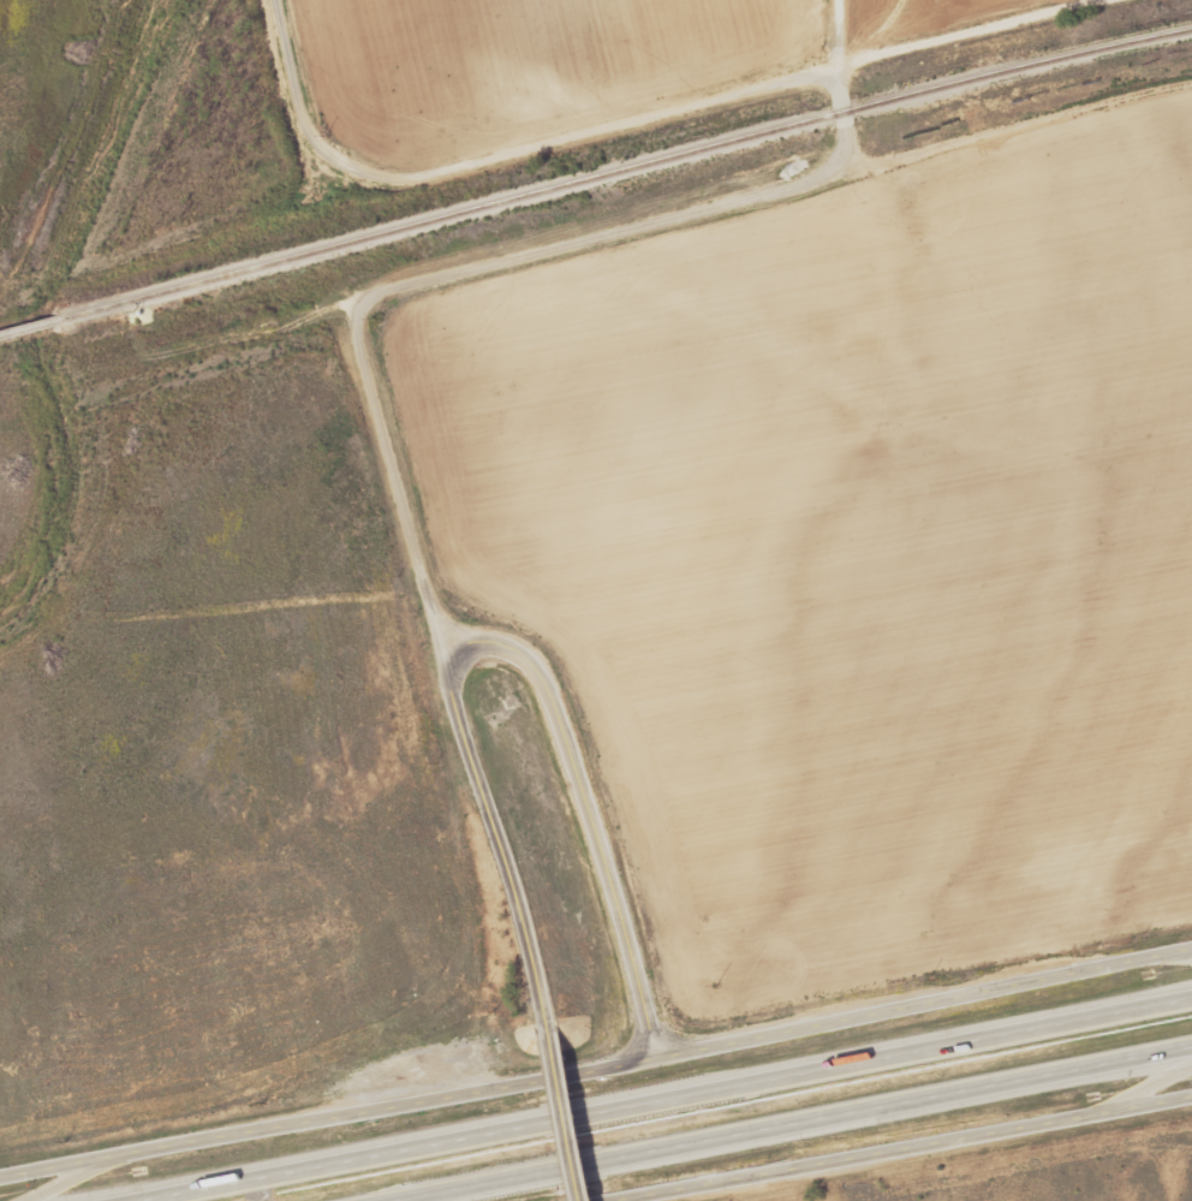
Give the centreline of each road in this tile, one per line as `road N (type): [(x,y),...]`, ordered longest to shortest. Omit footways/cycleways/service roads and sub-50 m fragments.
road 1 (tertiary): [(0,1178),(423,1104),(1191,949)]
road 2 (motorway): [(1191,996),(116,1200)]
road 3 (motorway): [(396,1200),(1191,1046)]
road 4 (residential): [(832,66),(409,183),(377,183),(320,157),(306,135),(279,0)]
road 5 (tertiary): [(676,1200),(1191,1095)]
road 6 (tertiary): [(663,1054),(546,670),(524,649),(496,641),(470,641),(446,655)]
road 7 (residential): [(351,303),(797,186)]
road 8 (track): [(797,186),(1191,79)]
road 9 (residential): [(552,1024),(446,655)]
road 10 (residential): [(446,655),(351,303)]
road 11 (residential): [(595,1200),(552,1024)]
road 12 (residential): [(797,186),(834,161),(844,113),(832,66)]

